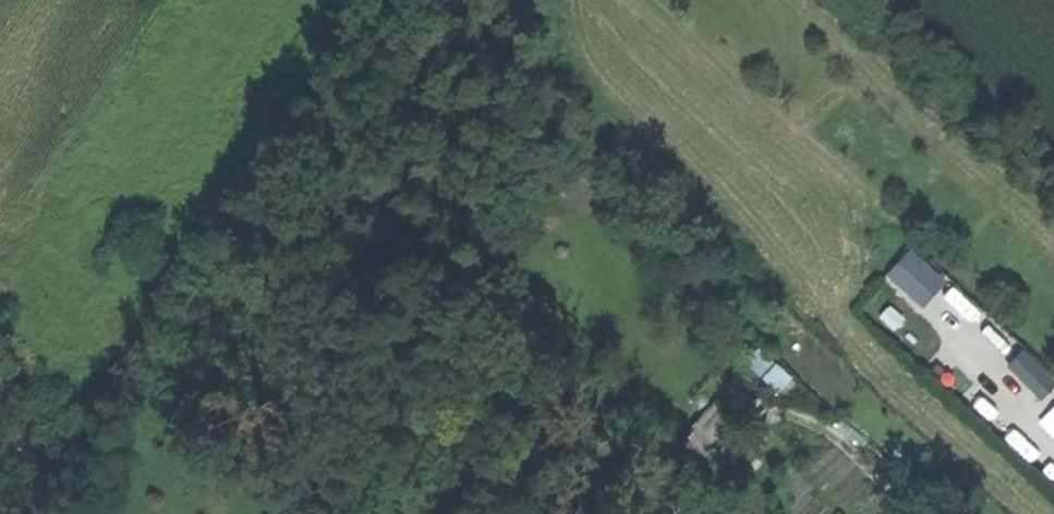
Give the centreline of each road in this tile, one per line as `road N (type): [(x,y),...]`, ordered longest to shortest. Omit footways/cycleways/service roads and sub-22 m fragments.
road 1 (unclassified): [(43,513),(0,371)]

